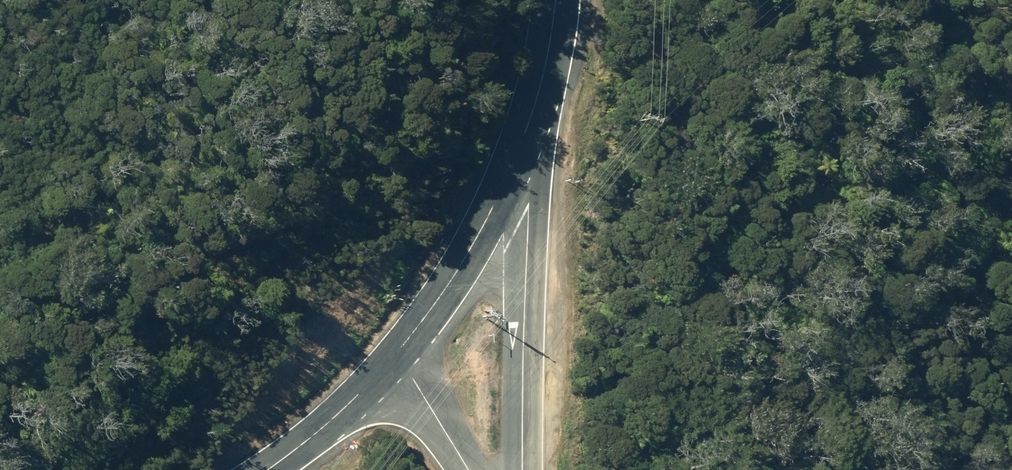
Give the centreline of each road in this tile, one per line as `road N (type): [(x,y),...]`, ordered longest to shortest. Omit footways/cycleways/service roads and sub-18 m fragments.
road 1 (unclassified): [(511,169),(530,201),(523,469)]
road 2 (secondary): [(511,169),(464,259),(395,355)]
road 3 (secondary): [(556,0),(546,65),(511,169)]
road 4 (secondary): [(395,355),(265,469)]
road 5 (unclassified): [(466,469),(395,355)]

